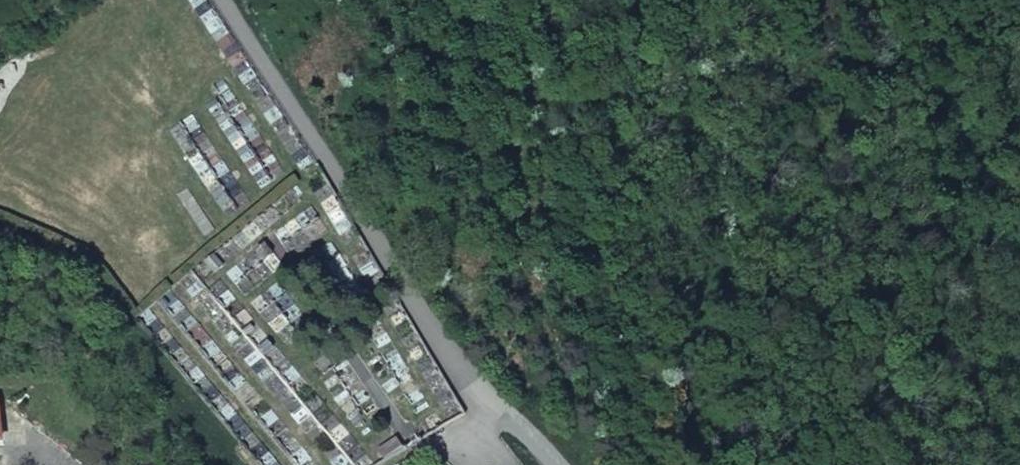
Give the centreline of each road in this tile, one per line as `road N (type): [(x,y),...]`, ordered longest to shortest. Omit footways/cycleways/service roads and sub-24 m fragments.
road 1 (unclassified): [(221,0),(482,402),(556,464)]

